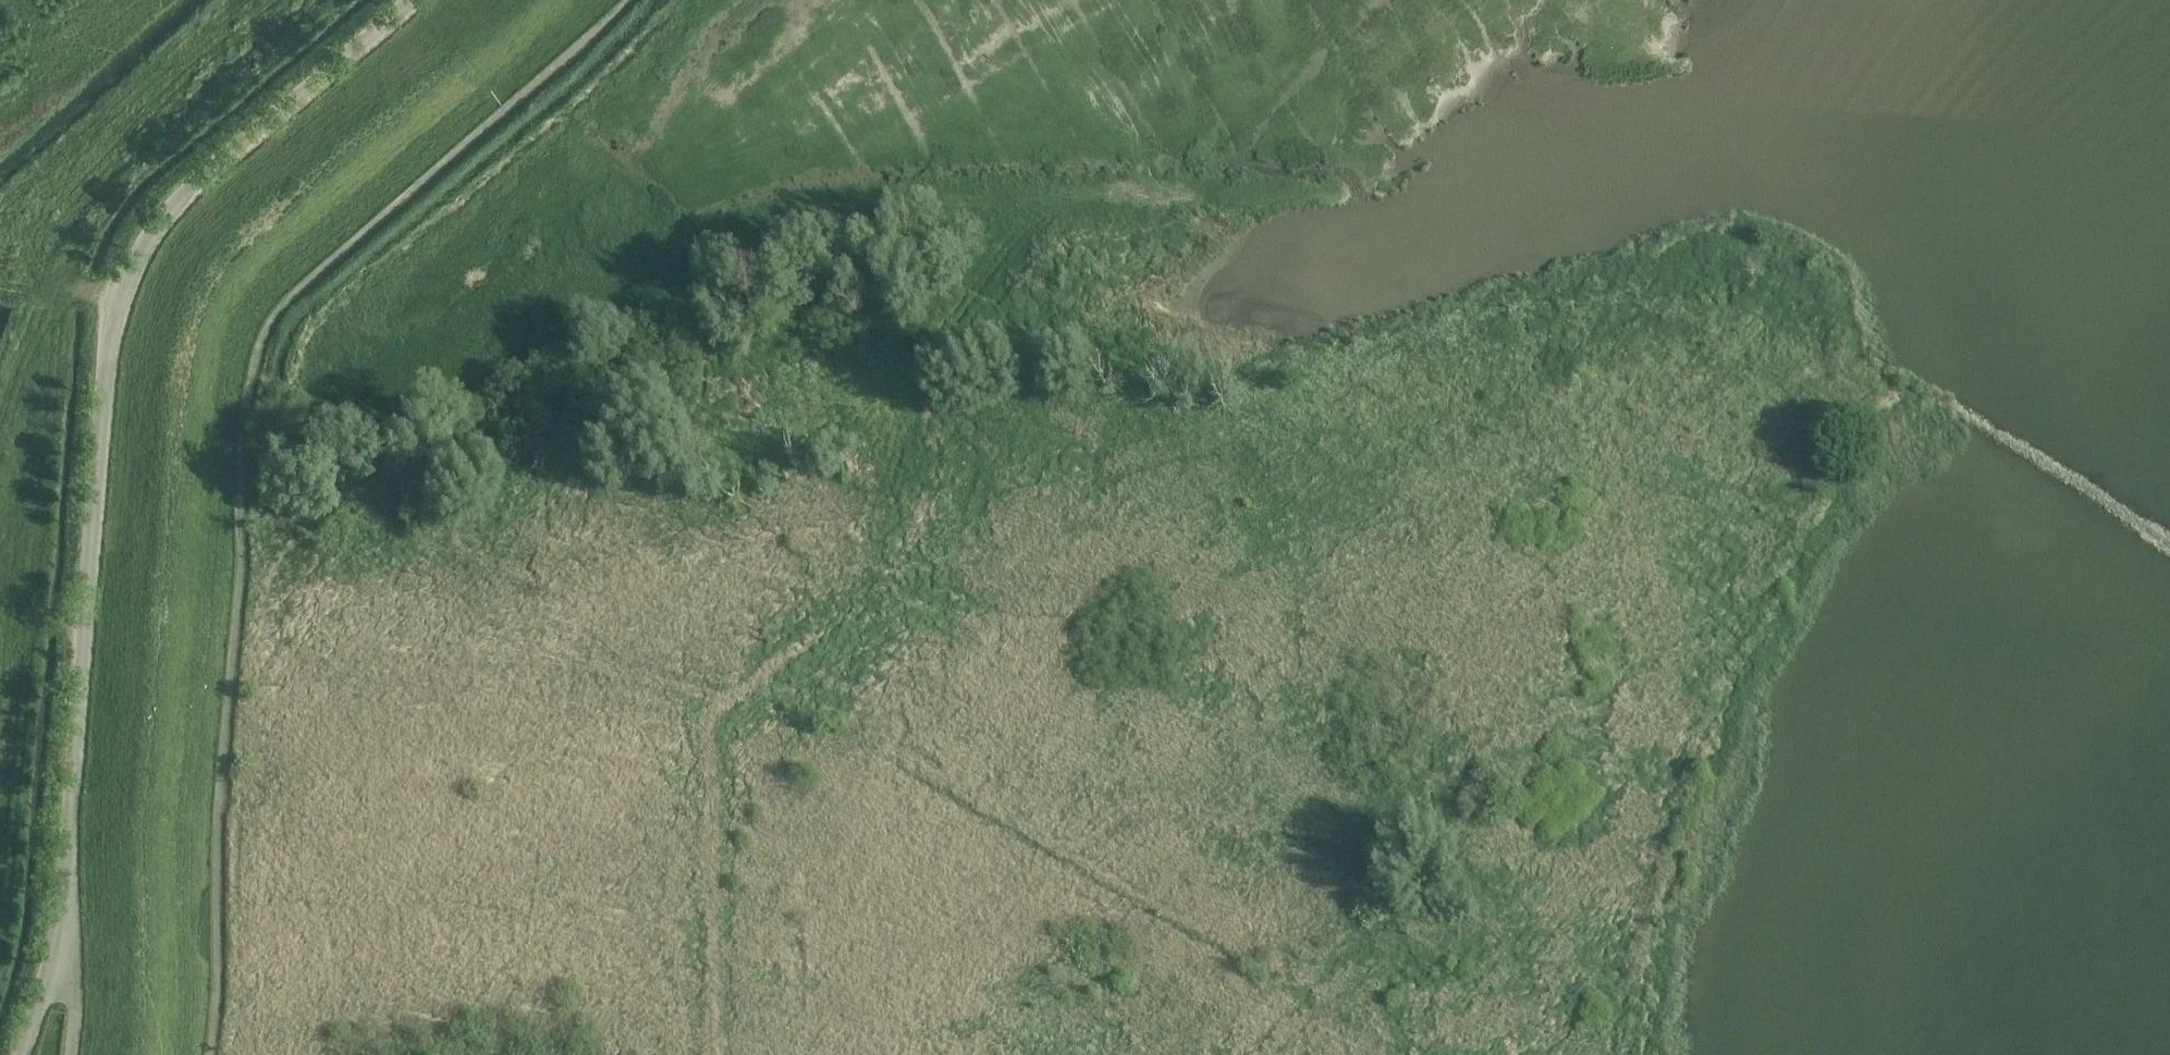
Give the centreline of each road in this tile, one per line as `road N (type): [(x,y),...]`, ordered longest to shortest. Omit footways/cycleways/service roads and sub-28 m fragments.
road 1 (unclassified): [(65,912),(114,307),(143,242),(170,206),(403,0)]
road 2 (unclassified): [(24,1054),(65,912)]
road 3 (unclassified): [(67,1054),(65,912)]

